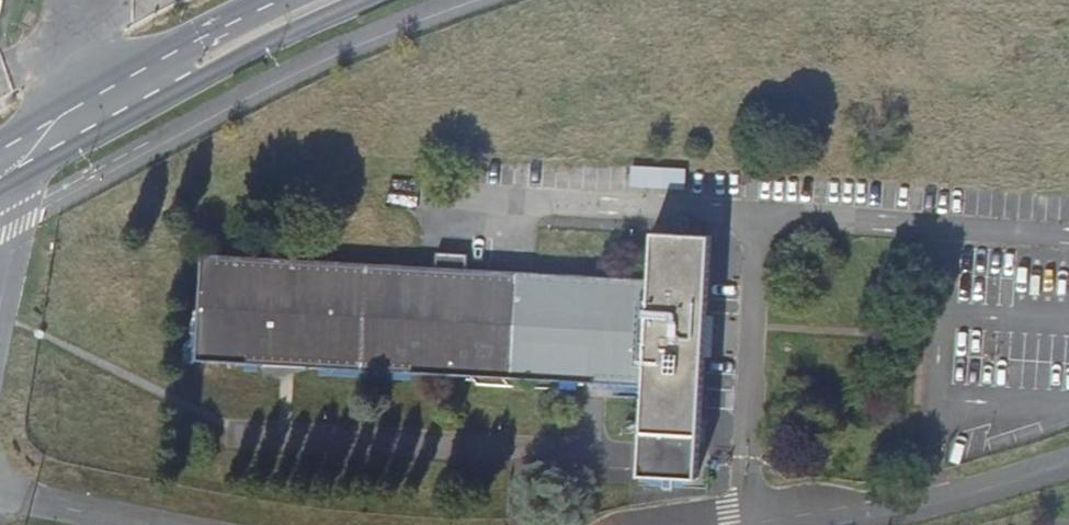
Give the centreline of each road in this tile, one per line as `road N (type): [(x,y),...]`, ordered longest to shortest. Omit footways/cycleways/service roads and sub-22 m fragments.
road 1 (secondary): [(0,182),(363,0)]
road 2 (secondary): [(278,0),(0,140)]

